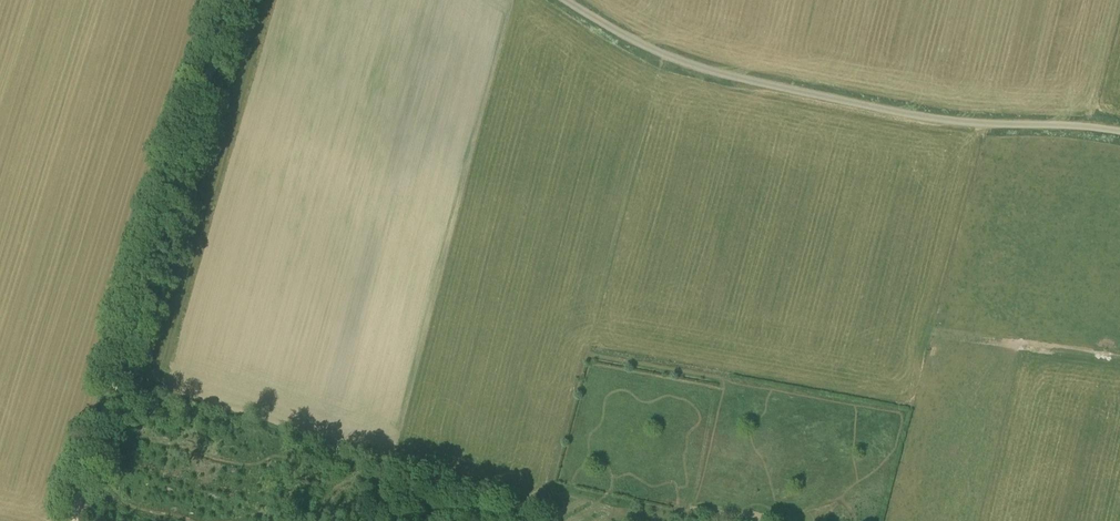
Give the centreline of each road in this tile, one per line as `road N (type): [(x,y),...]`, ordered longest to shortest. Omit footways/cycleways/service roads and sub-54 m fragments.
road 1 (unclassified): [(1119,134),(927,121),(723,76),(667,58),(566,0)]
road 2 (track): [(231,0),(74,515)]

